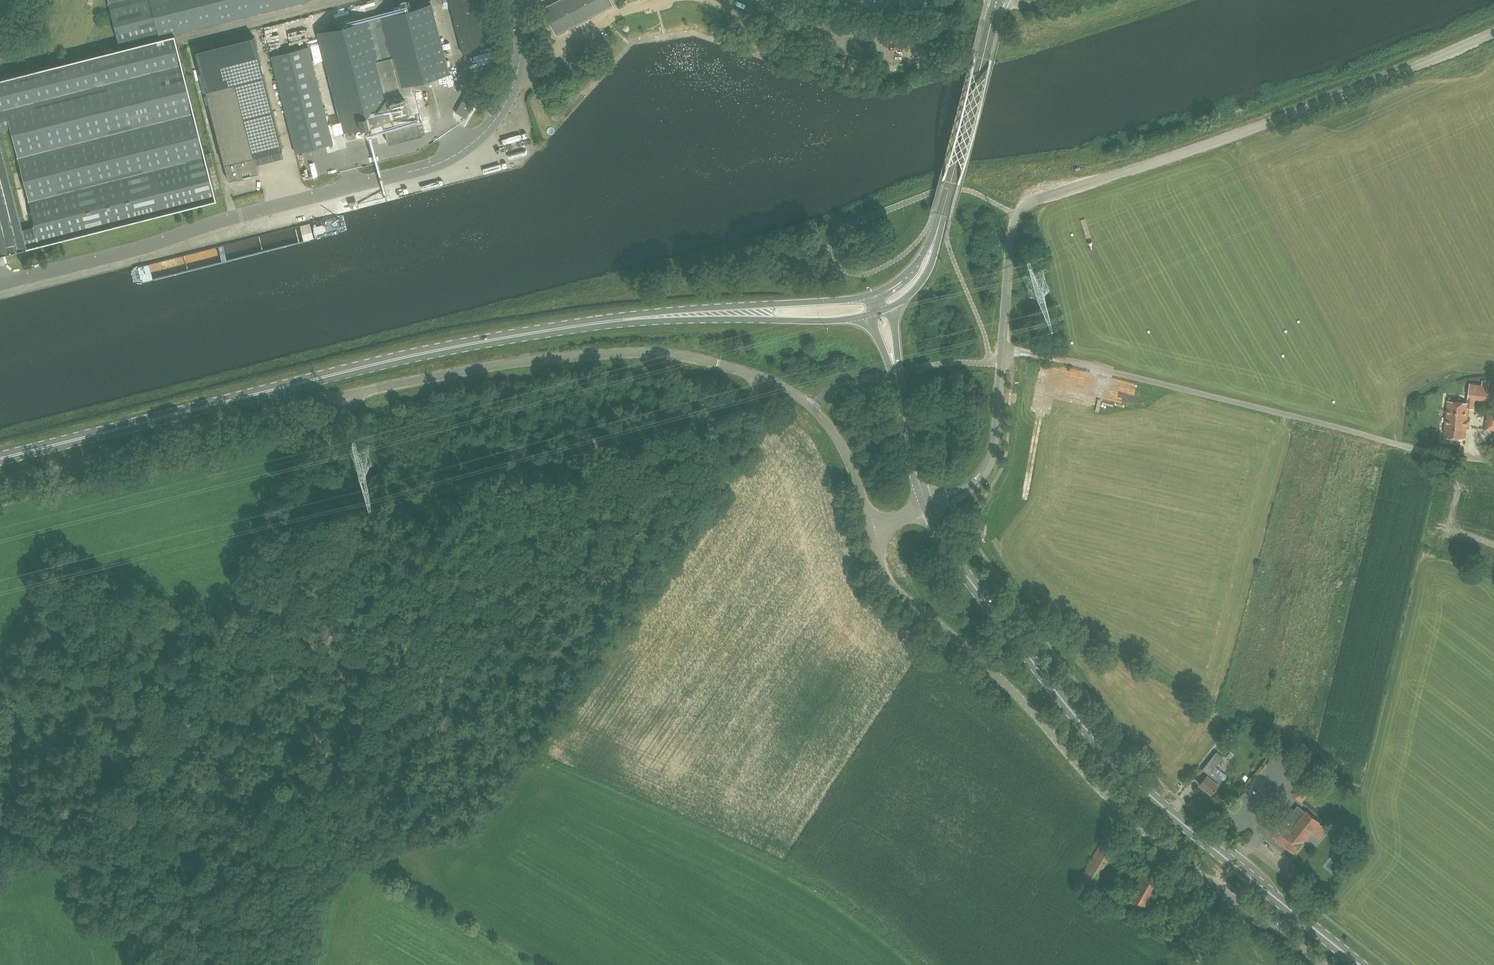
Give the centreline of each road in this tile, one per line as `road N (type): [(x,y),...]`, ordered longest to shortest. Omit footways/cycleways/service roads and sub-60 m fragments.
road 1 (unclassified): [(872,533),(851,463),(825,423),(787,391),(719,364),(598,355),(358,392)]
road 2 (primary): [(0,458),(415,355),(580,325)]
road 3 (unclassified): [(0,282),(445,165),(495,123),(518,75)]
road 4 (unclassified): [(1493,33),(1220,141),(1044,197),(1018,216)]
road 5 (unclassified): [(1493,460),(1003,347)]
road 6 (unclassified): [(1214,886),(1114,803),(967,652),(897,595),(872,533)]
road 7 (unclassified): [(138,825),(358,392)]
road 8 (primary): [(1233,862),(1086,733),(959,570),(926,508)]
road 9 (unclassified): [(0,488),(358,392)]
road 10 (primary): [(872,294),(580,325)]
road 11 (primary): [(580,325),(829,322),(870,314)]
road 12 (primary): [(935,233),(996,5)]
road 13 (track): [(468,645),(288,536)]
road 14 (unclassified): [(926,508),(973,483),(992,457),(1003,347)]
road 15 (unclassified): [(518,75),(557,65),(620,13),(658,0)]
road 16 (unclassified): [(0,871),(138,825)]
road 17 (unclassified): [(155,964),(138,825)]
road 18 (unclassified): [(1003,347),(1018,216)]

